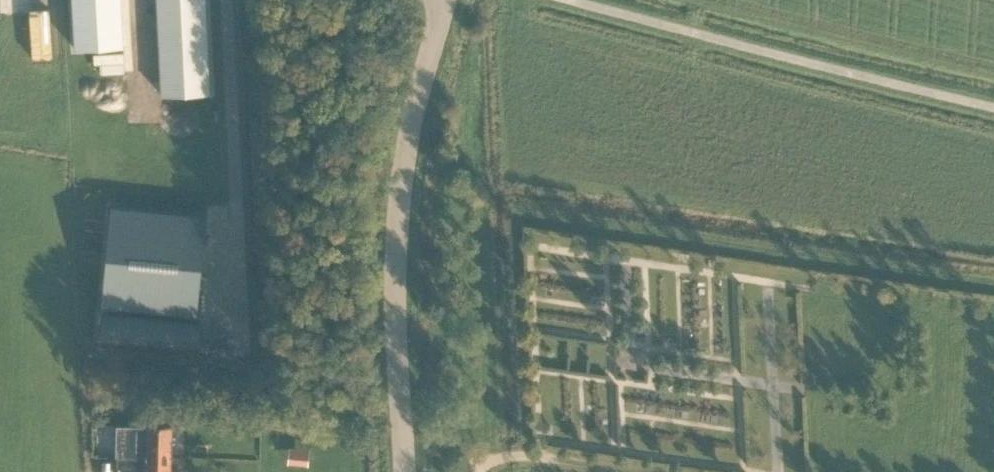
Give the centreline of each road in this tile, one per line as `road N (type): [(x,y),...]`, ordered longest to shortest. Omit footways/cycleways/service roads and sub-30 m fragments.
road 1 (unclassified): [(405,471),(395,197),(445,0)]

